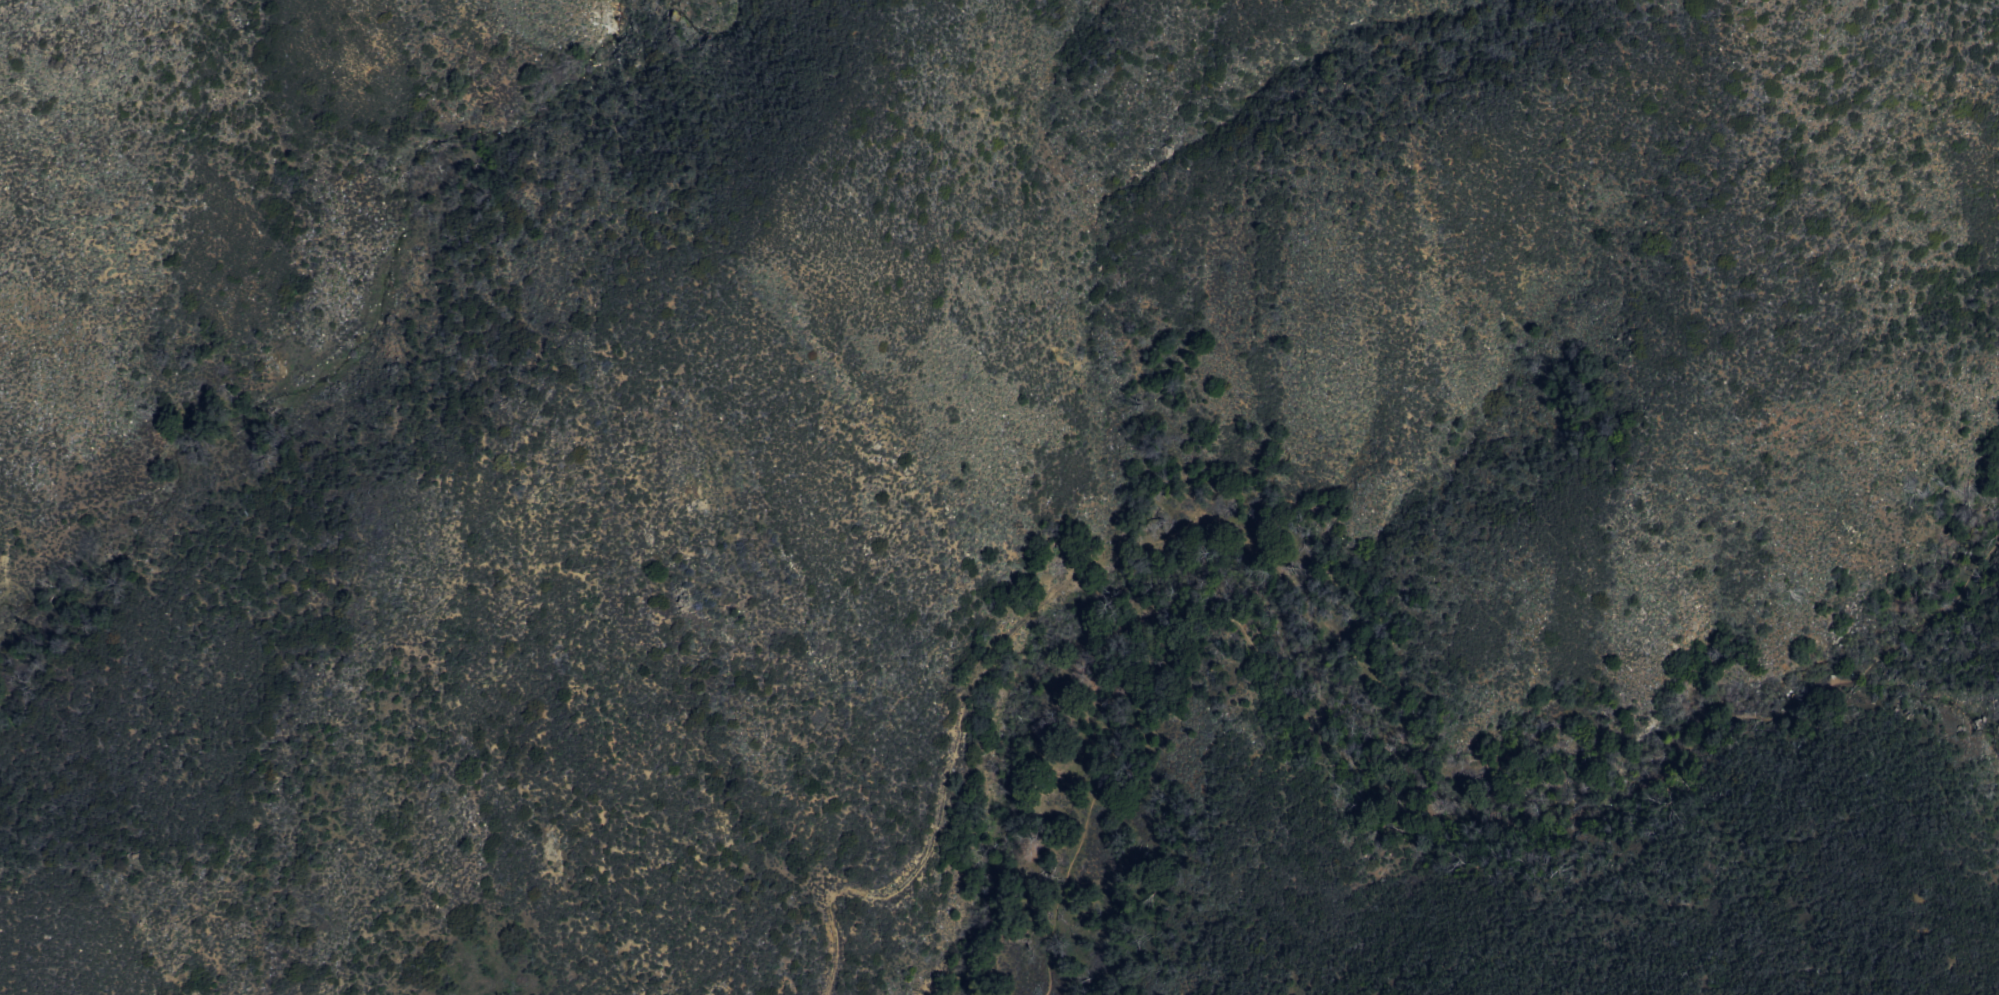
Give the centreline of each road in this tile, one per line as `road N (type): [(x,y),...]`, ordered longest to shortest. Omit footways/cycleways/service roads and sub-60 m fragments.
road 1 (track): [(826,994),(838,943),(824,896),(840,886),(892,896),(925,863),(962,698),(985,660)]

